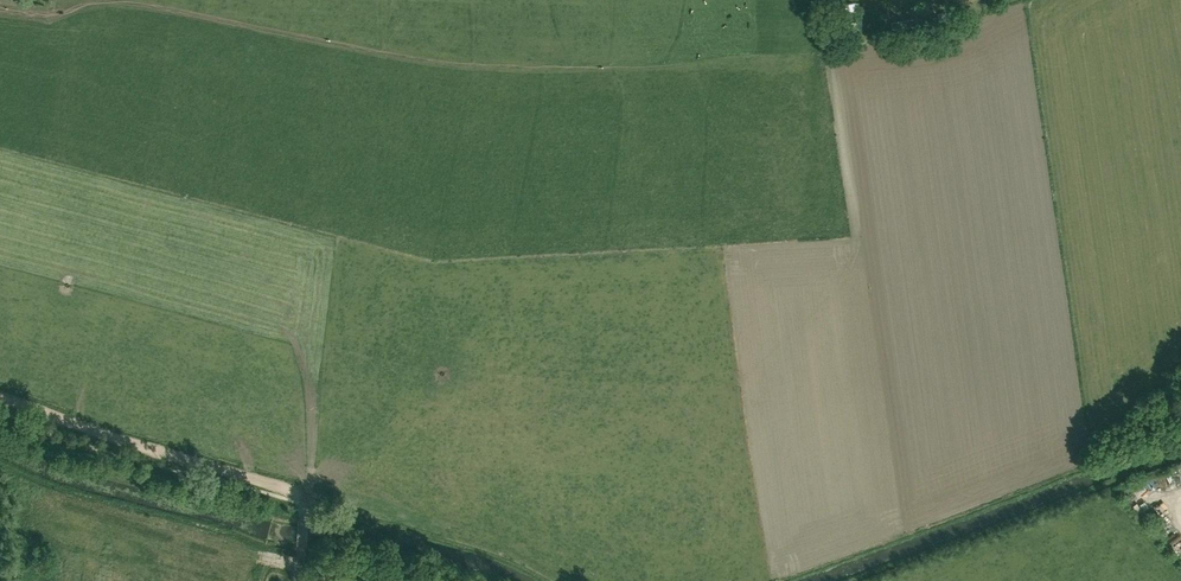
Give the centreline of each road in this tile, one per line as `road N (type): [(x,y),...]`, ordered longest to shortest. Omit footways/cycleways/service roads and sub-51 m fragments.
road 1 (track): [(851,580),(1180,457)]
road 2 (track): [(0,396),(132,446),(299,493)]

